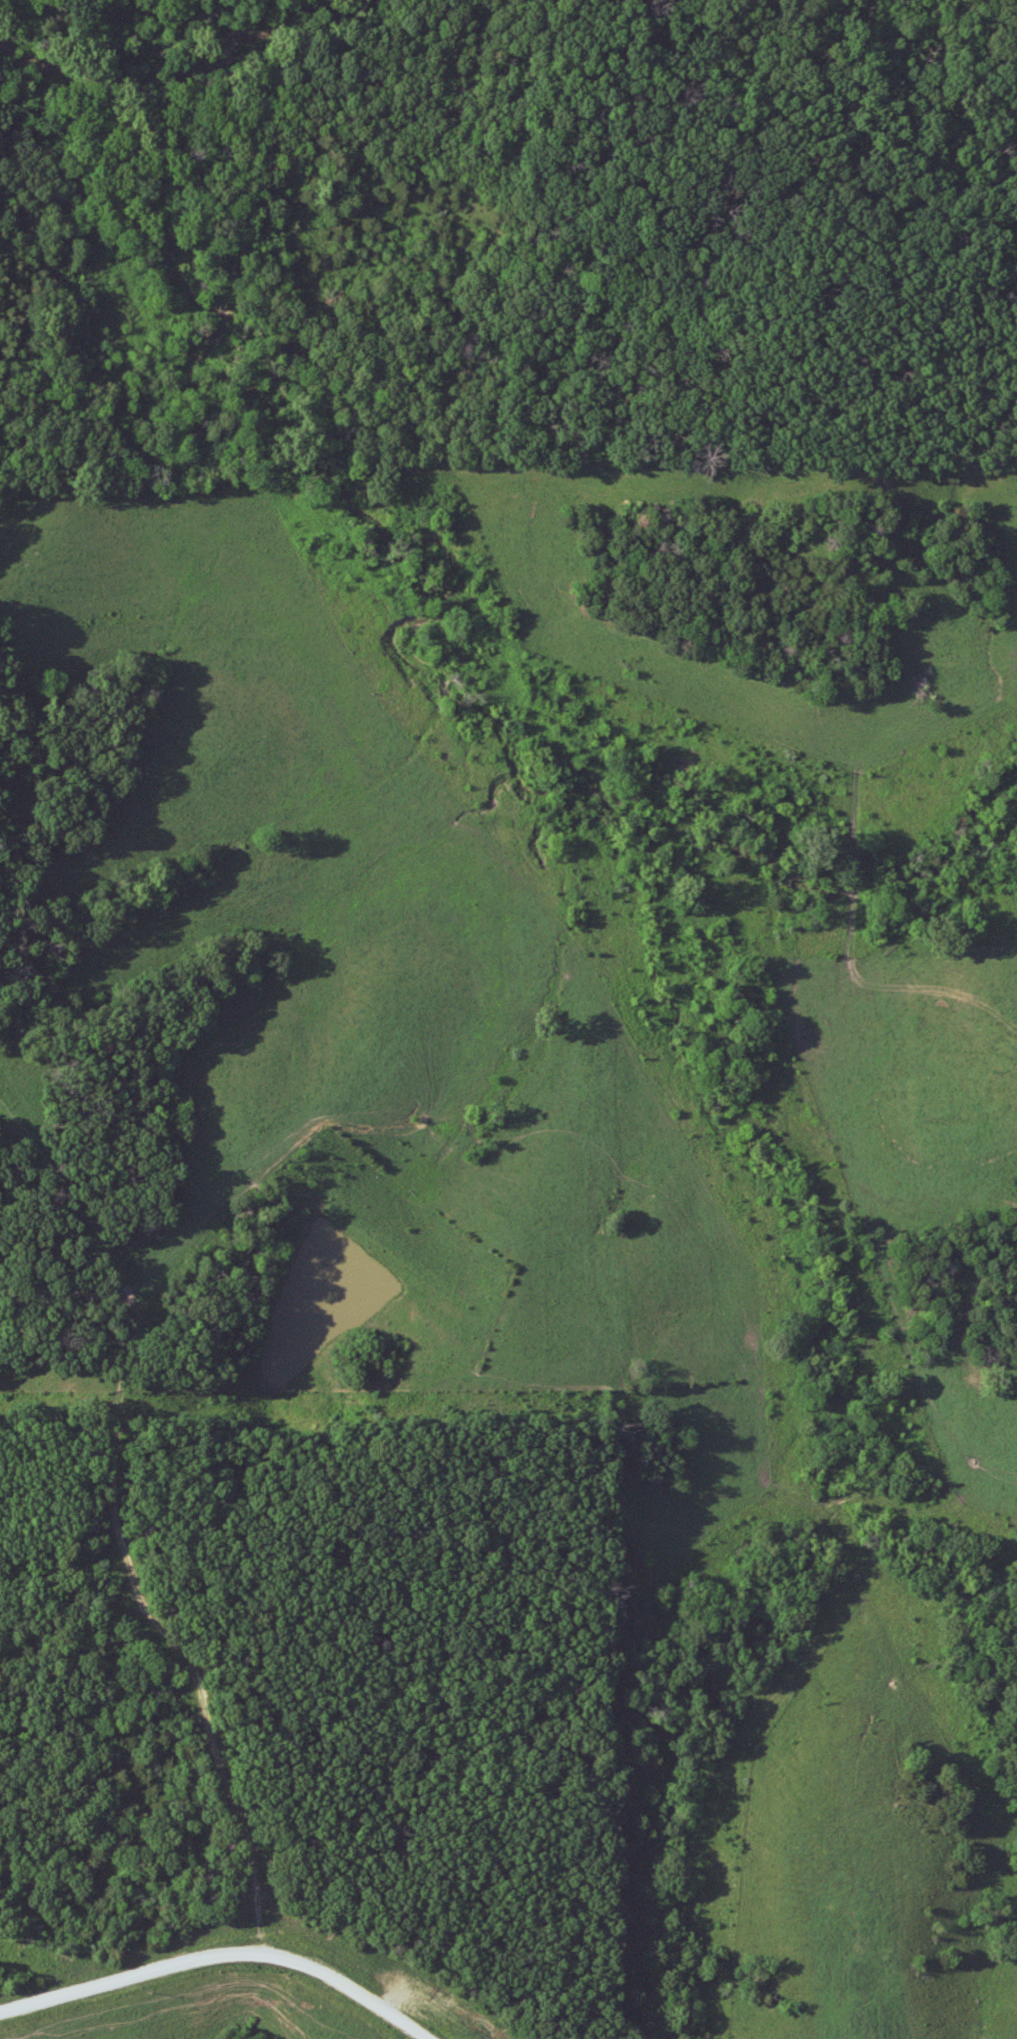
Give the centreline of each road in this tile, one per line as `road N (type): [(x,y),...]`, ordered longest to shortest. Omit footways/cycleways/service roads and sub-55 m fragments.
road 1 (residential): [(427,2038),(300,1959),(264,1948),(204,1956),(0,2011)]

